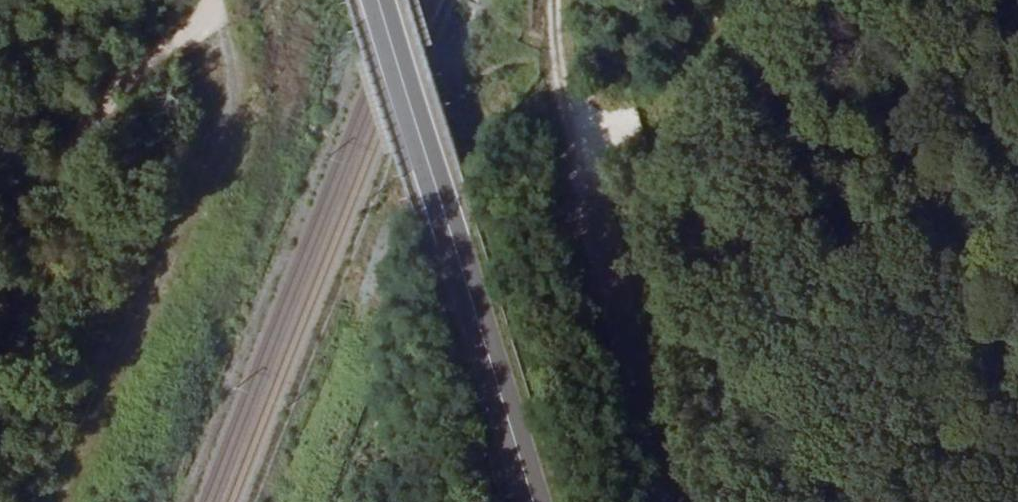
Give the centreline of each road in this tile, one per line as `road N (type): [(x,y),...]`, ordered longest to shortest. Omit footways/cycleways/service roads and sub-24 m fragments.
road 1 (track): [(67,501),(213,173),(232,95),(214,0)]
road 2 (secondary): [(378,0),(530,501)]
road 3 (track): [(1017,120),(657,91)]
road 4 (track): [(881,0),(795,58),(559,114)]
road 5 (track): [(0,229),(109,103),(205,17),(210,0)]

